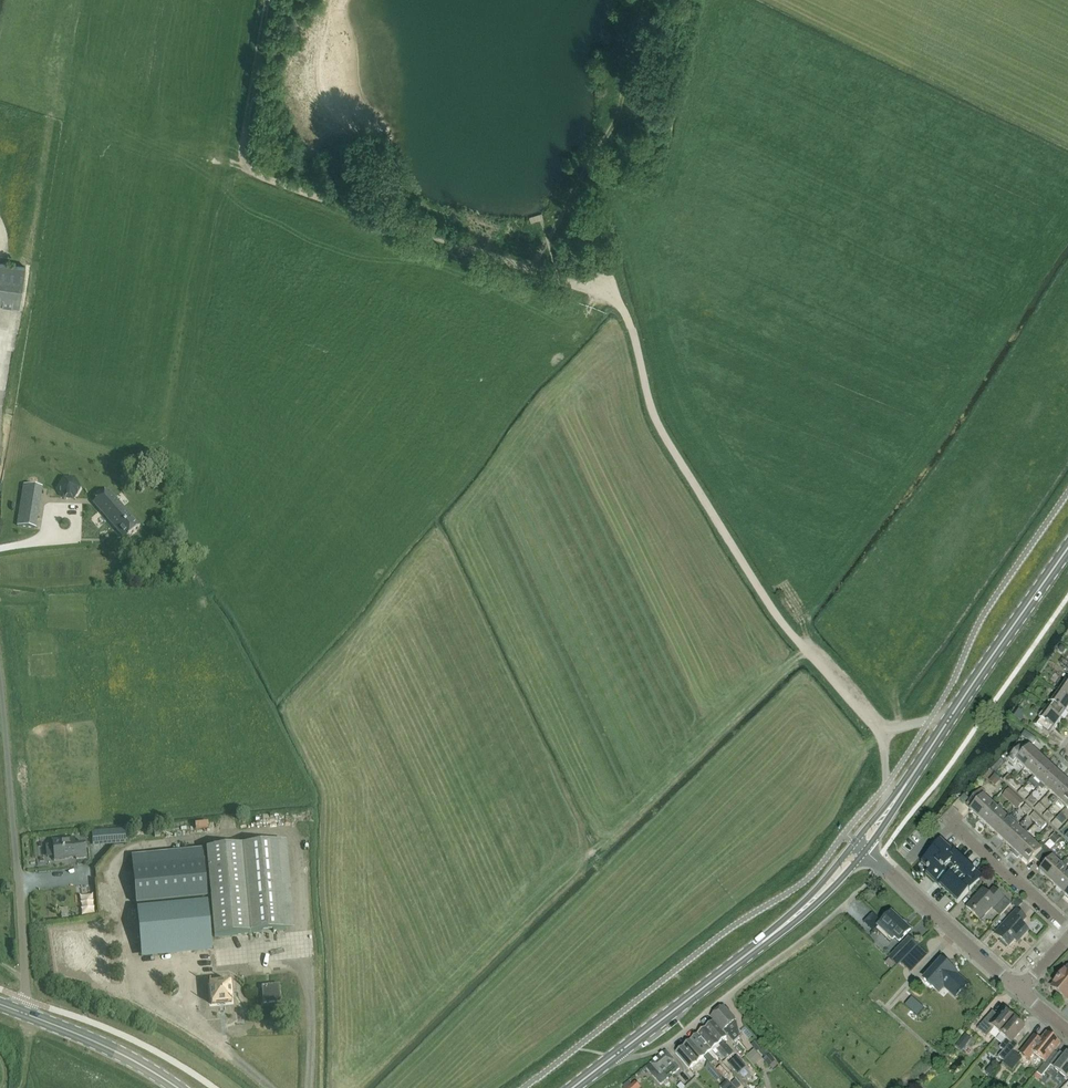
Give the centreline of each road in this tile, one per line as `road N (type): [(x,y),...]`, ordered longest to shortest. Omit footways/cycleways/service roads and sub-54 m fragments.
road 1 (track): [(264,0),(243,132),(253,172),(593,293)]
road 2 (unclassified): [(881,730),(772,610),(654,422),(623,310),(593,293)]
road 3 (unclassified): [(612,1056),(668,1044),(883,868)]
road 4 (track): [(653,0),(616,122),(531,273)]
road 5 (secondary): [(612,1056),(802,909)]
road 6 (track): [(355,0),(378,35),(384,118),(396,155),(375,217)]
road 7 (secondary): [(948,720),(1067,541)]
road 8 (unclassified): [(1018,990),(883,868)]
road 9 (secondary): [(178,1087),(111,1049),(18,1011)]
road 10 (residential): [(1067,928),(952,826)]

